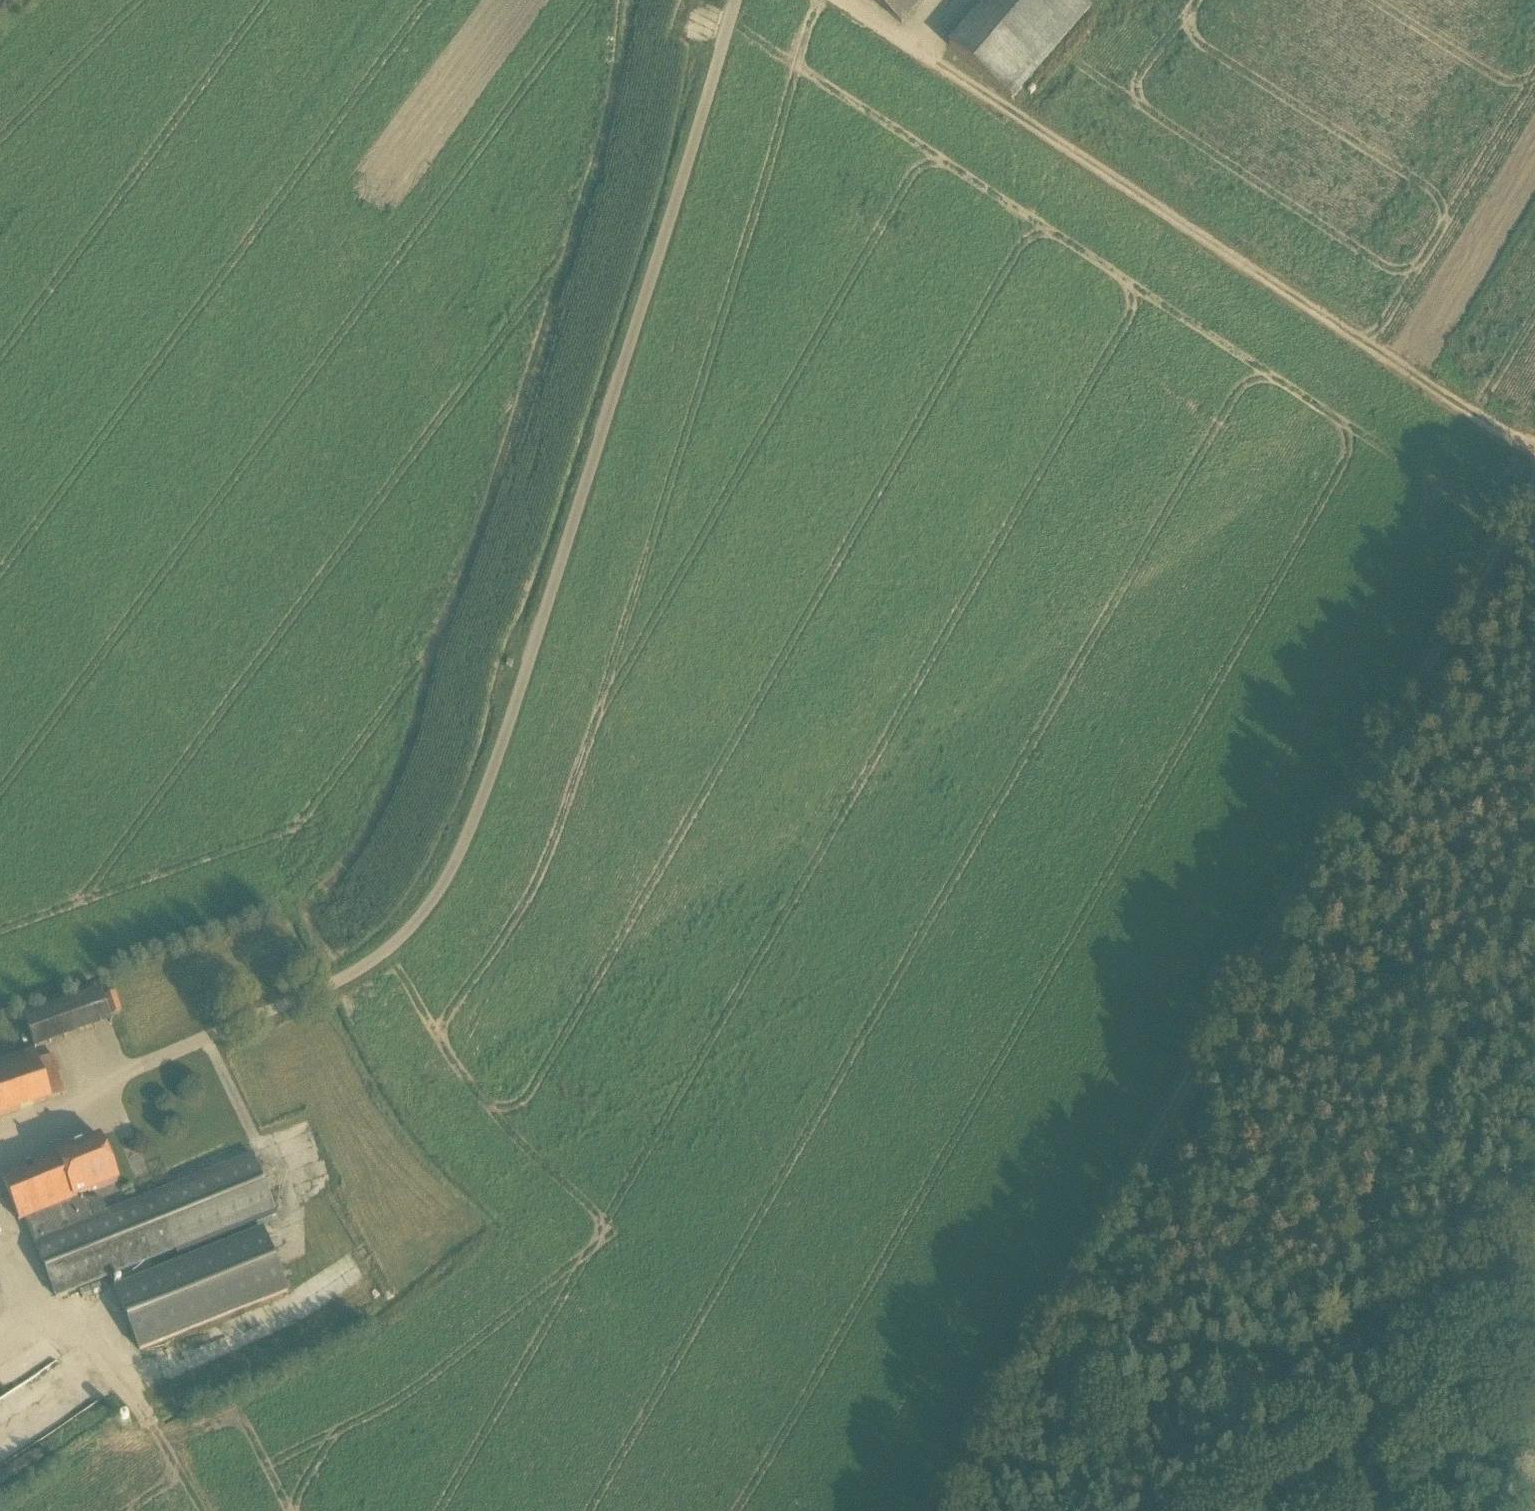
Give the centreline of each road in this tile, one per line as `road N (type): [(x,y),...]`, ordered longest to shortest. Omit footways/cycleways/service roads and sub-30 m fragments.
road 1 (unclassified): [(143,1069),(382,972),(432,927),(457,887),(632,383),(742,0)]
road 2 (track): [(960,1510),(1046,1337),(1534,494)]
road 3 (track): [(1534,447),(848,0)]
road 4 (track): [(205,1510),(135,1394)]

